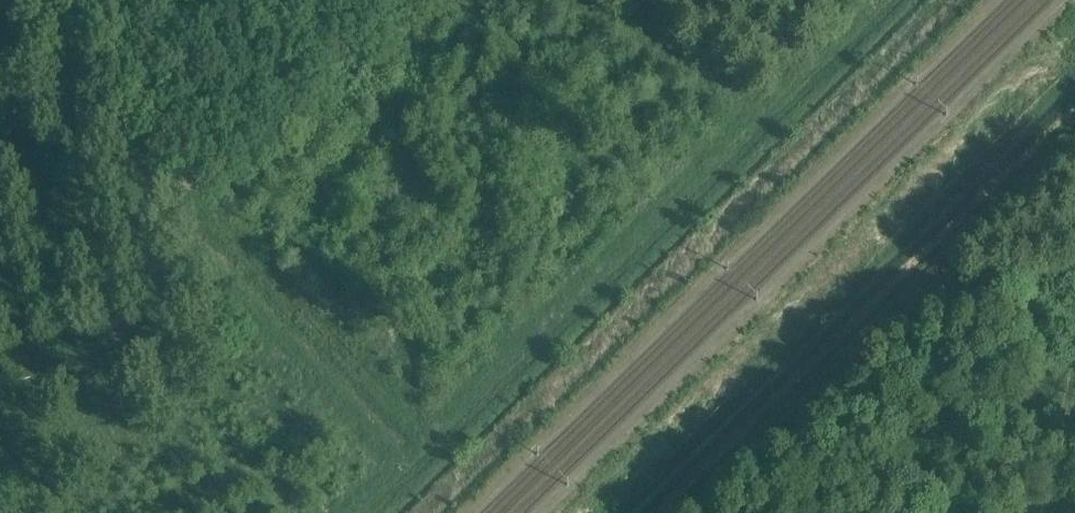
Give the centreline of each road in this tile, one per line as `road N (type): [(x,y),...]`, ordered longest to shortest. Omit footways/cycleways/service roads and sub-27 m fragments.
road 1 (track): [(369,512),(891,0)]
road 2 (track): [(422,512),(942,0)]
road 3 (track): [(1074,47),(598,512)]
road 4 (track): [(1074,121),(1018,159),(659,512)]
road 5 (track): [(1038,512),(1074,367)]

